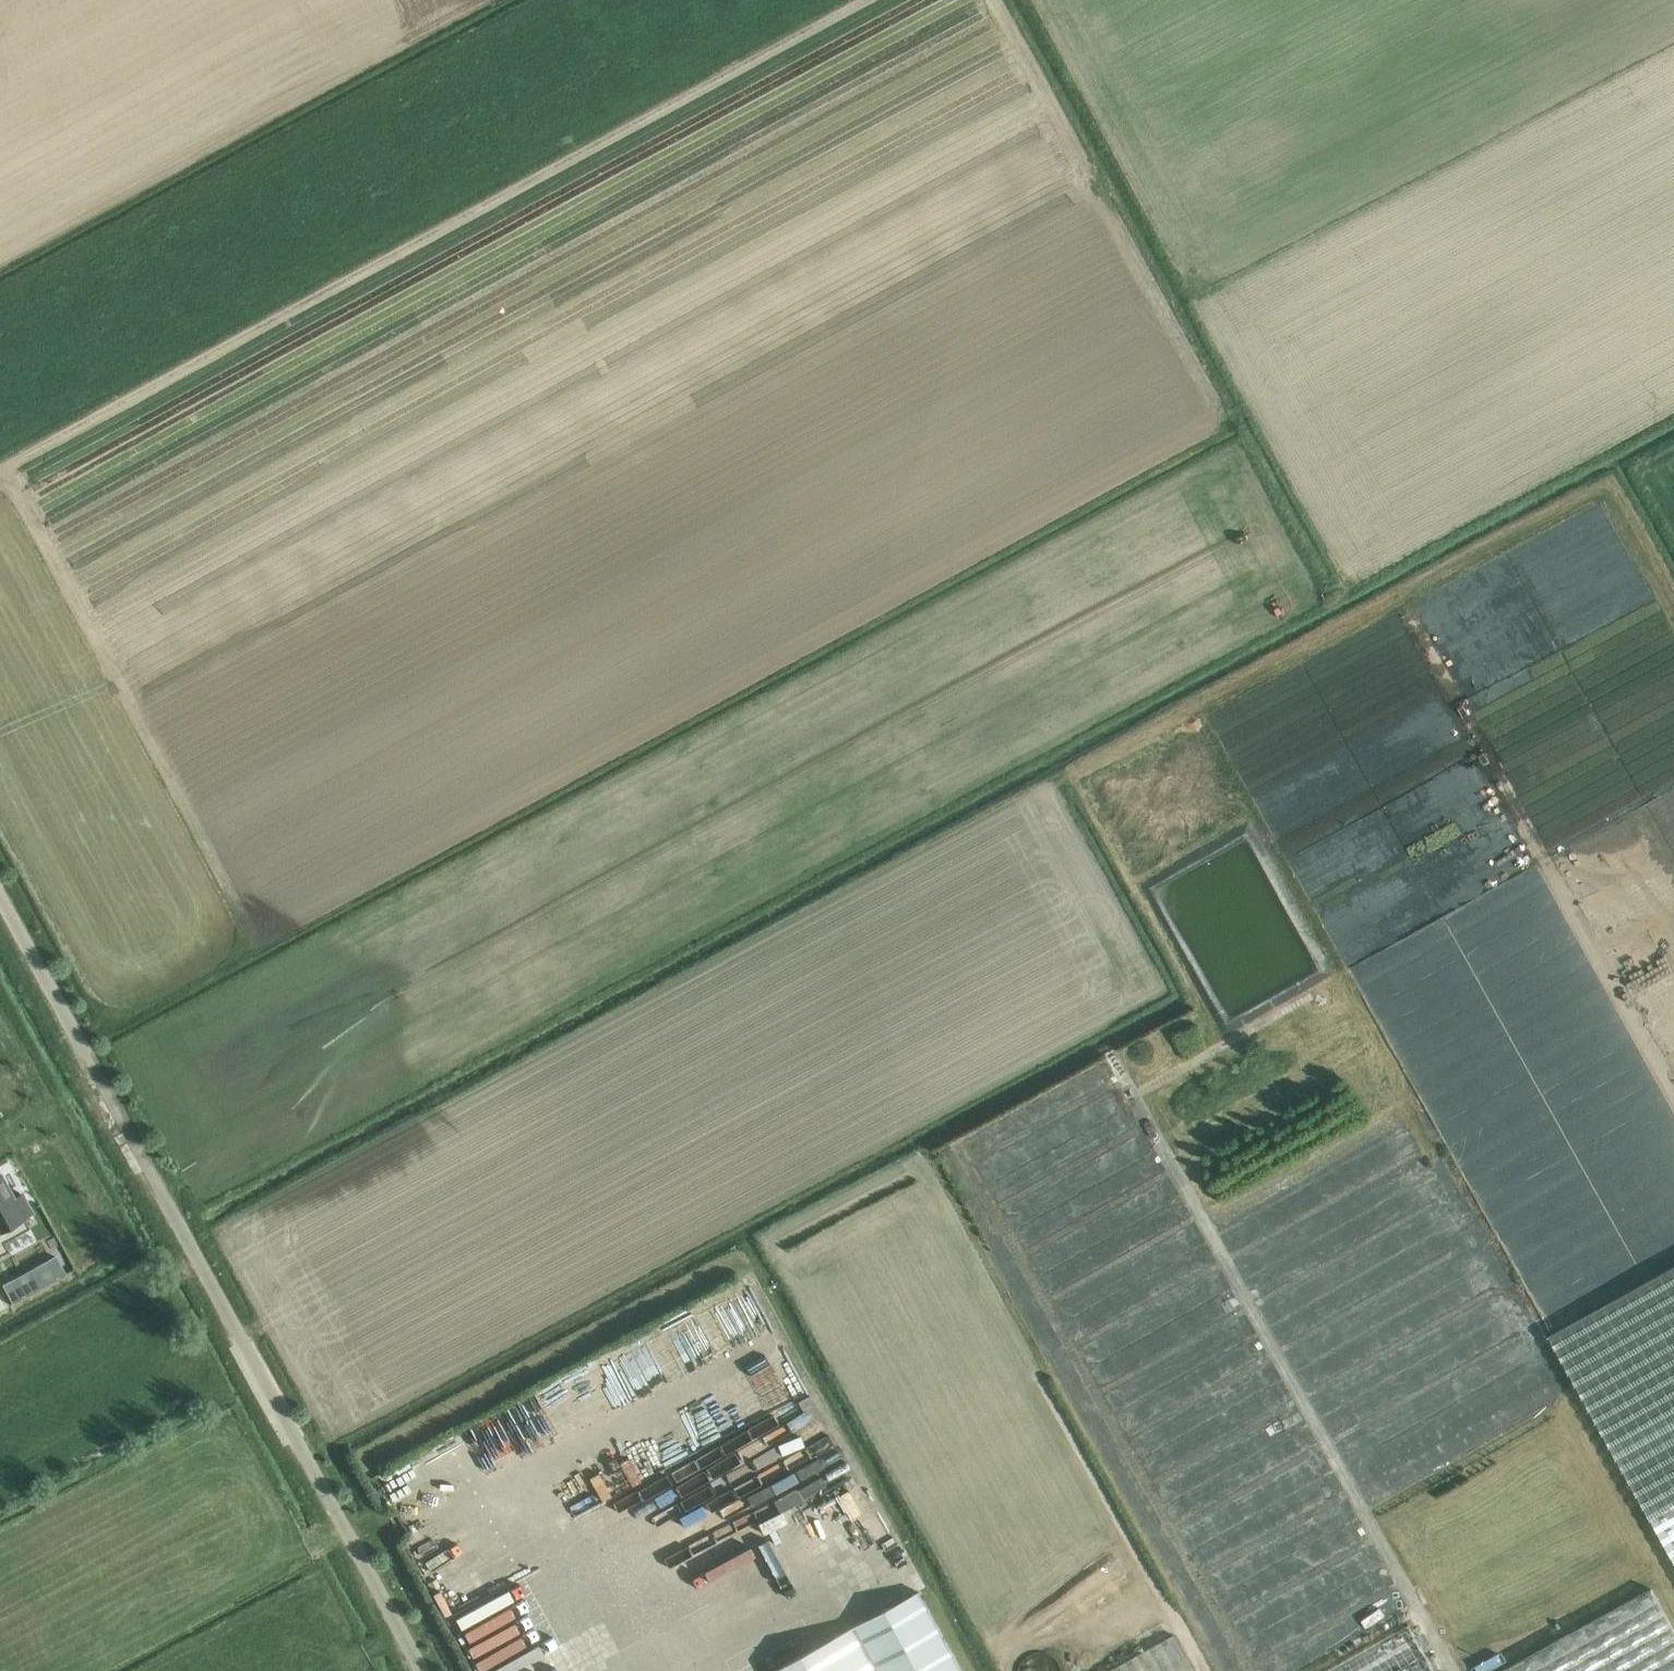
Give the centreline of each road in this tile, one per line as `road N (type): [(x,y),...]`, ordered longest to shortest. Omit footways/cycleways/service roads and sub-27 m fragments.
road 1 (unclassified): [(423,1670),(0,896)]

